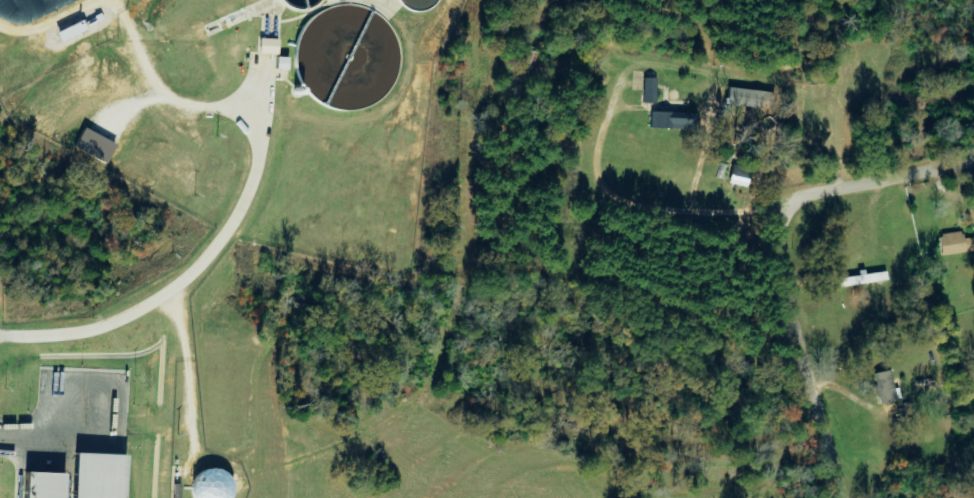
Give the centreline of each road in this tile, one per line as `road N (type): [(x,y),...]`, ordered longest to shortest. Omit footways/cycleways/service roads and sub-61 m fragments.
road 1 (residential): [(844,497),(785,253),(785,217),(807,199),(973,161)]

